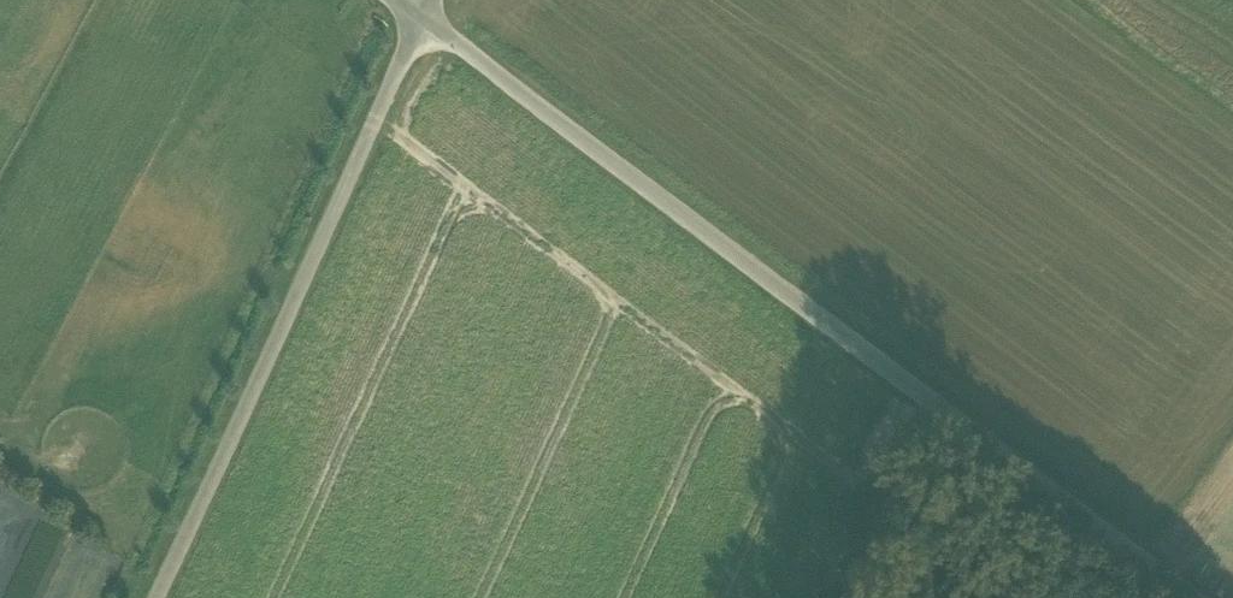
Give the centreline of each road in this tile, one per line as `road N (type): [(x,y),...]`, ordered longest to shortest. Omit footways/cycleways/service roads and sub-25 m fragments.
road 1 (unclassified): [(422,19),(1193,597)]
road 2 (unclassified): [(156,597),(422,19)]

